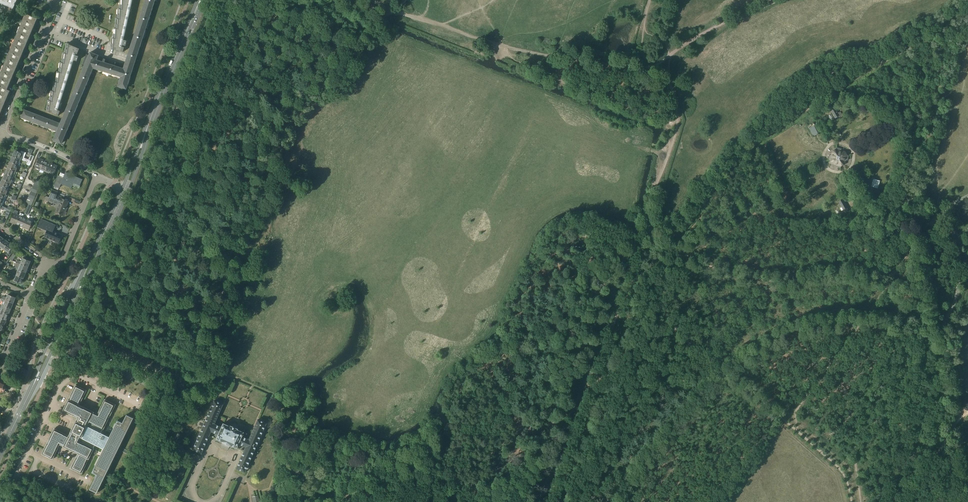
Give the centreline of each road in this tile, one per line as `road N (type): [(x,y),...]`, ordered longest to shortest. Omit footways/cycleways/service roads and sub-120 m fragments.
road 1 (track): [(667,235),(748,145),(967,16)]
road 2 (secondary): [(14,425),(125,190)]
road 3 (track): [(562,480),(644,236)]
road 4 (secondary): [(125,190),(201,0)]
road 5 (track): [(826,166),(680,243)]
road 6 (residential): [(0,135),(56,1)]

